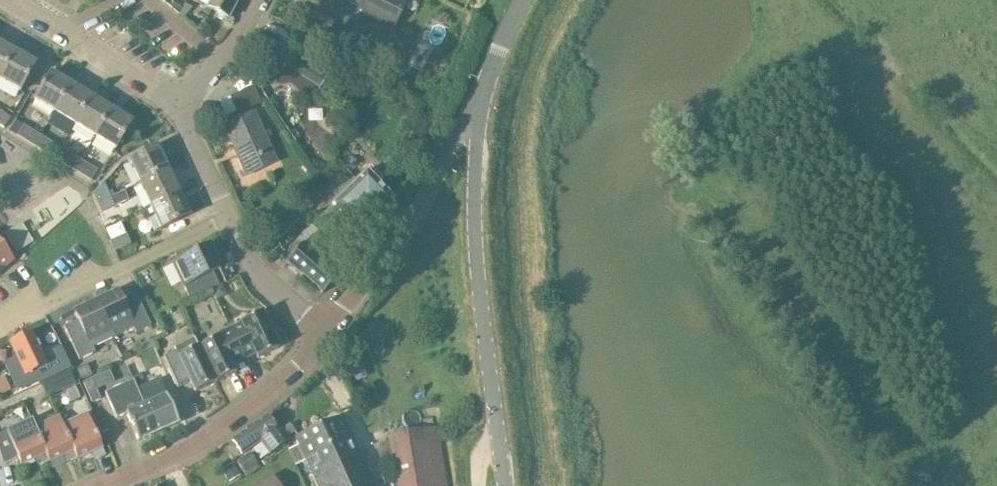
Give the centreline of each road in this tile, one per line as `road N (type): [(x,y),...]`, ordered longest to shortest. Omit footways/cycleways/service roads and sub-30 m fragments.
road 1 (tertiary): [(506,485),(475,256),(479,109)]
road 2 (residential): [(324,333),(479,109)]
road 3 (residential): [(108,485),(227,423),(281,384),(324,333)]
road 4 (residential): [(230,218),(0,325)]
road 5 (residential): [(11,0),(180,105)]
road 6 (residential): [(324,333),(260,277),(230,218)]
road 7 (residential): [(180,105),(244,32),(261,0)]
road 8 (residential): [(230,218),(180,105)]

